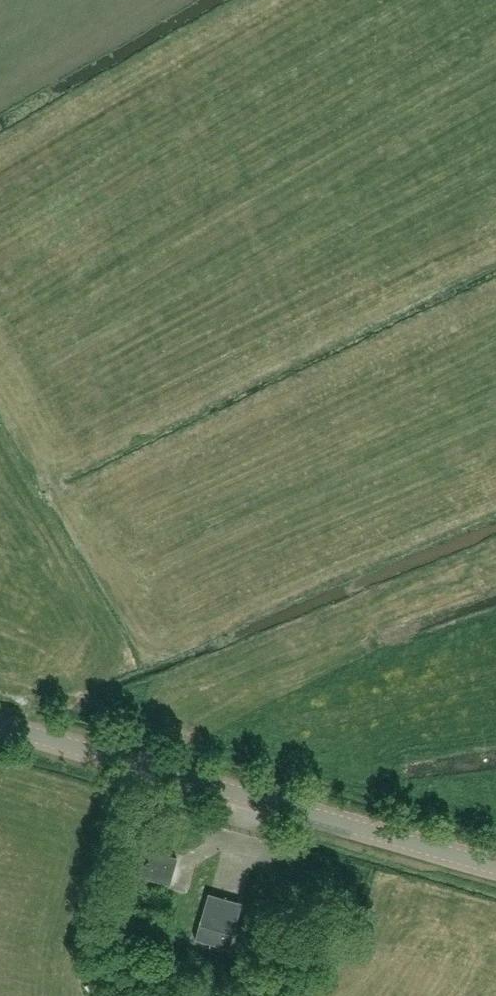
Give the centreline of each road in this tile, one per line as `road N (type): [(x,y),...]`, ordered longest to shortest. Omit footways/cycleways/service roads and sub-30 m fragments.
road 1 (tertiary): [(495,868),(0,726)]

